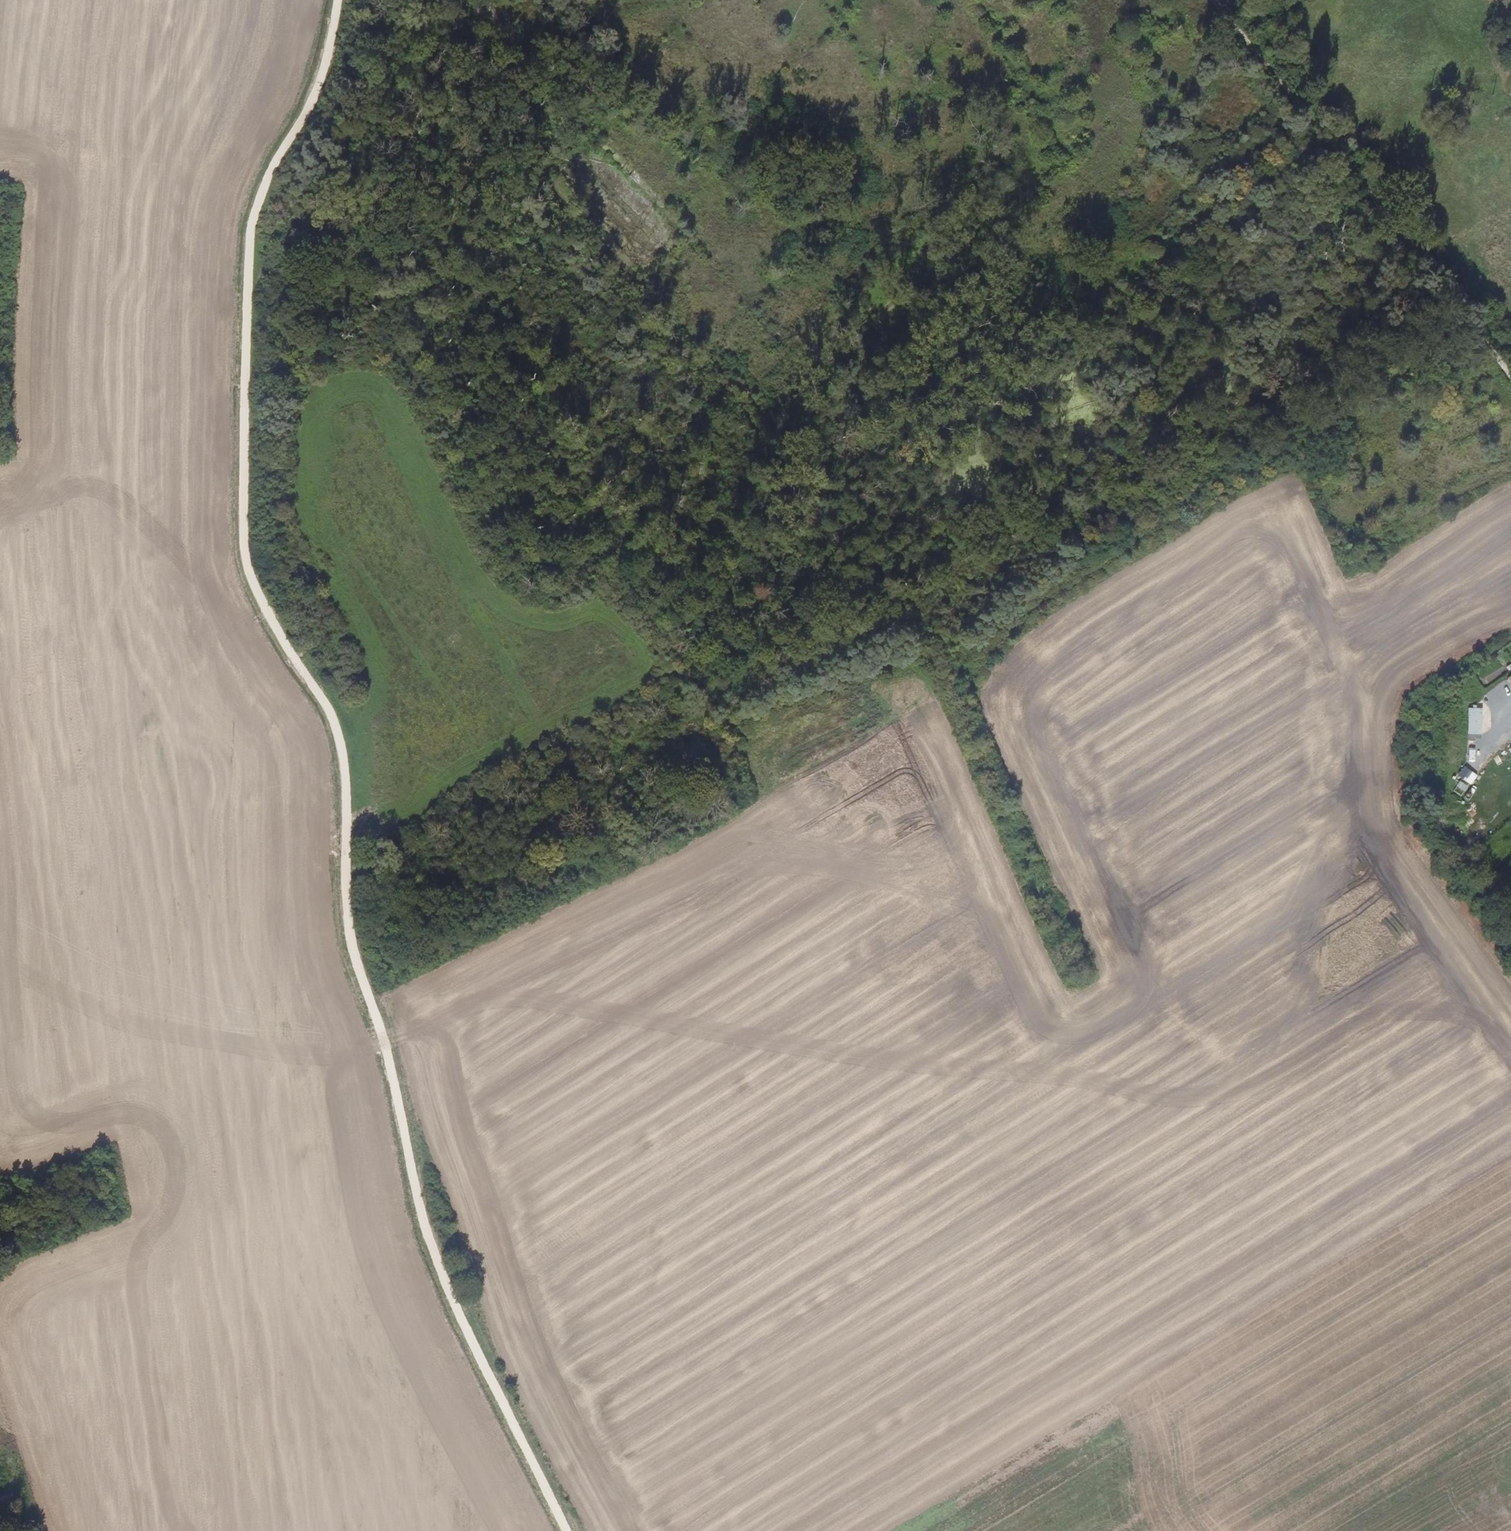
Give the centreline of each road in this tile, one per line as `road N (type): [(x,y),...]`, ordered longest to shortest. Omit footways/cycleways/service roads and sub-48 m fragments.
road 1 (track): [(580,1530),(469,1315),(374,968),(342,725),(327,671),(280,603),(258,541),(254,459),(273,237),(297,176),(340,111),(367,0)]
road 2 (track): [(1510,378),(1217,0)]

